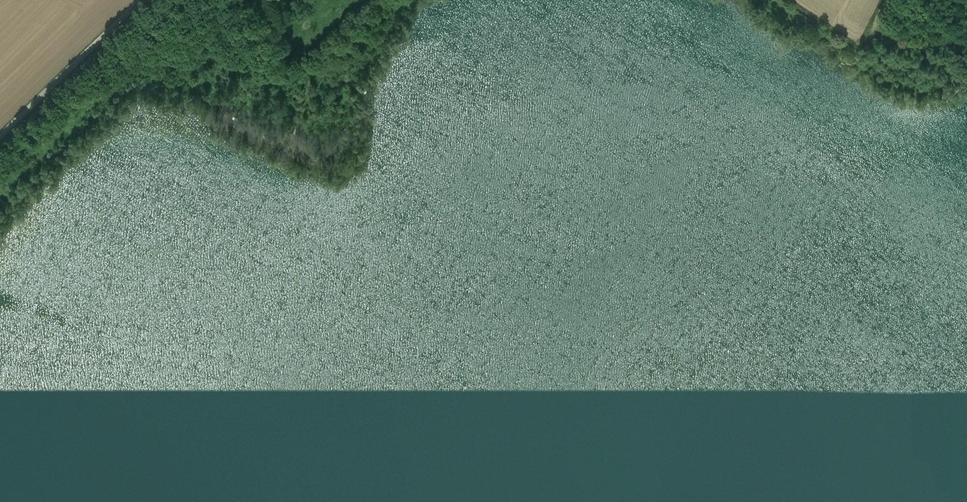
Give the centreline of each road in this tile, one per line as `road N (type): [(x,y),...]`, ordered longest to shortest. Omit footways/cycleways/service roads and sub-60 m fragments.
road 1 (unclassified): [(141,0),(0,137)]

